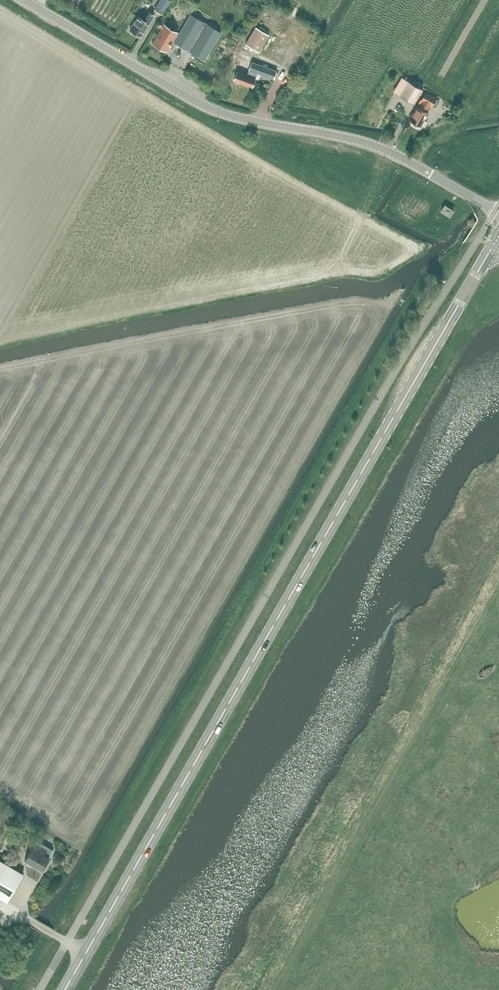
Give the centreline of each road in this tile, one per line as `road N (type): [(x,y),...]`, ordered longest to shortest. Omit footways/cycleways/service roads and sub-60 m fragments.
road 1 (primary): [(65,989),(495,242)]
road 2 (unclassified): [(498,214),(380,148),(203,105),(25,0)]
road 3 (track): [(498,585),(278,989)]

